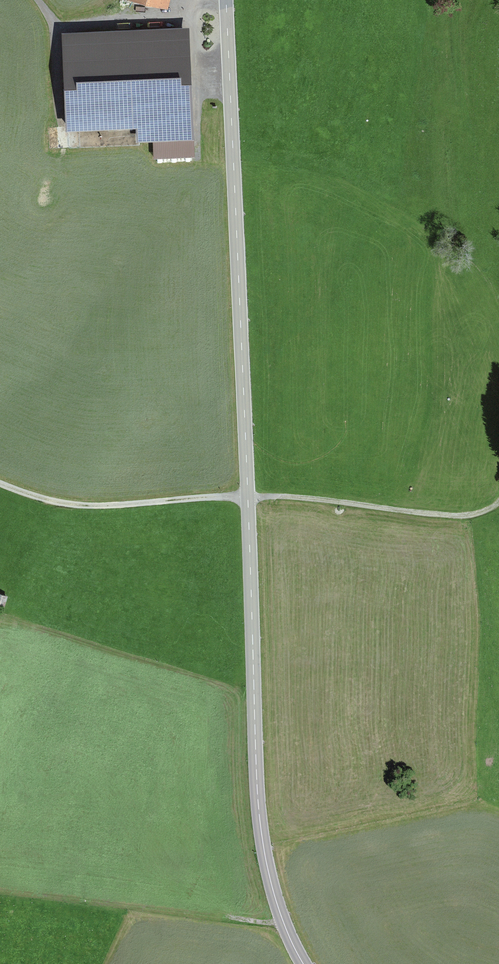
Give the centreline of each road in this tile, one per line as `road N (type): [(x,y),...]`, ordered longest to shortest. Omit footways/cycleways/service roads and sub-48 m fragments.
road 1 (tertiary): [(226,0),(258,793),(273,890),(304,963)]
road 2 (track): [(248,497),(450,516),(498,502)]
road 3 (track): [(248,497),(81,505),(0,483)]
road 4 (track): [(38,0),(65,25),(181,20),(185,0)]

